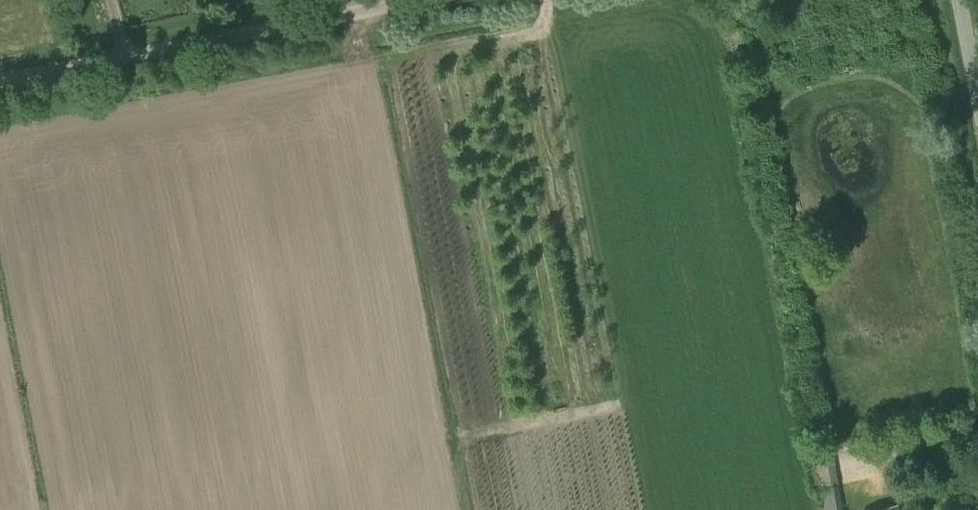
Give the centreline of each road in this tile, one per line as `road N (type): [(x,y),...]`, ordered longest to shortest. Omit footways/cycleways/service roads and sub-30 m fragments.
road 1 (unclassified): [(0,84),(420,0)]

